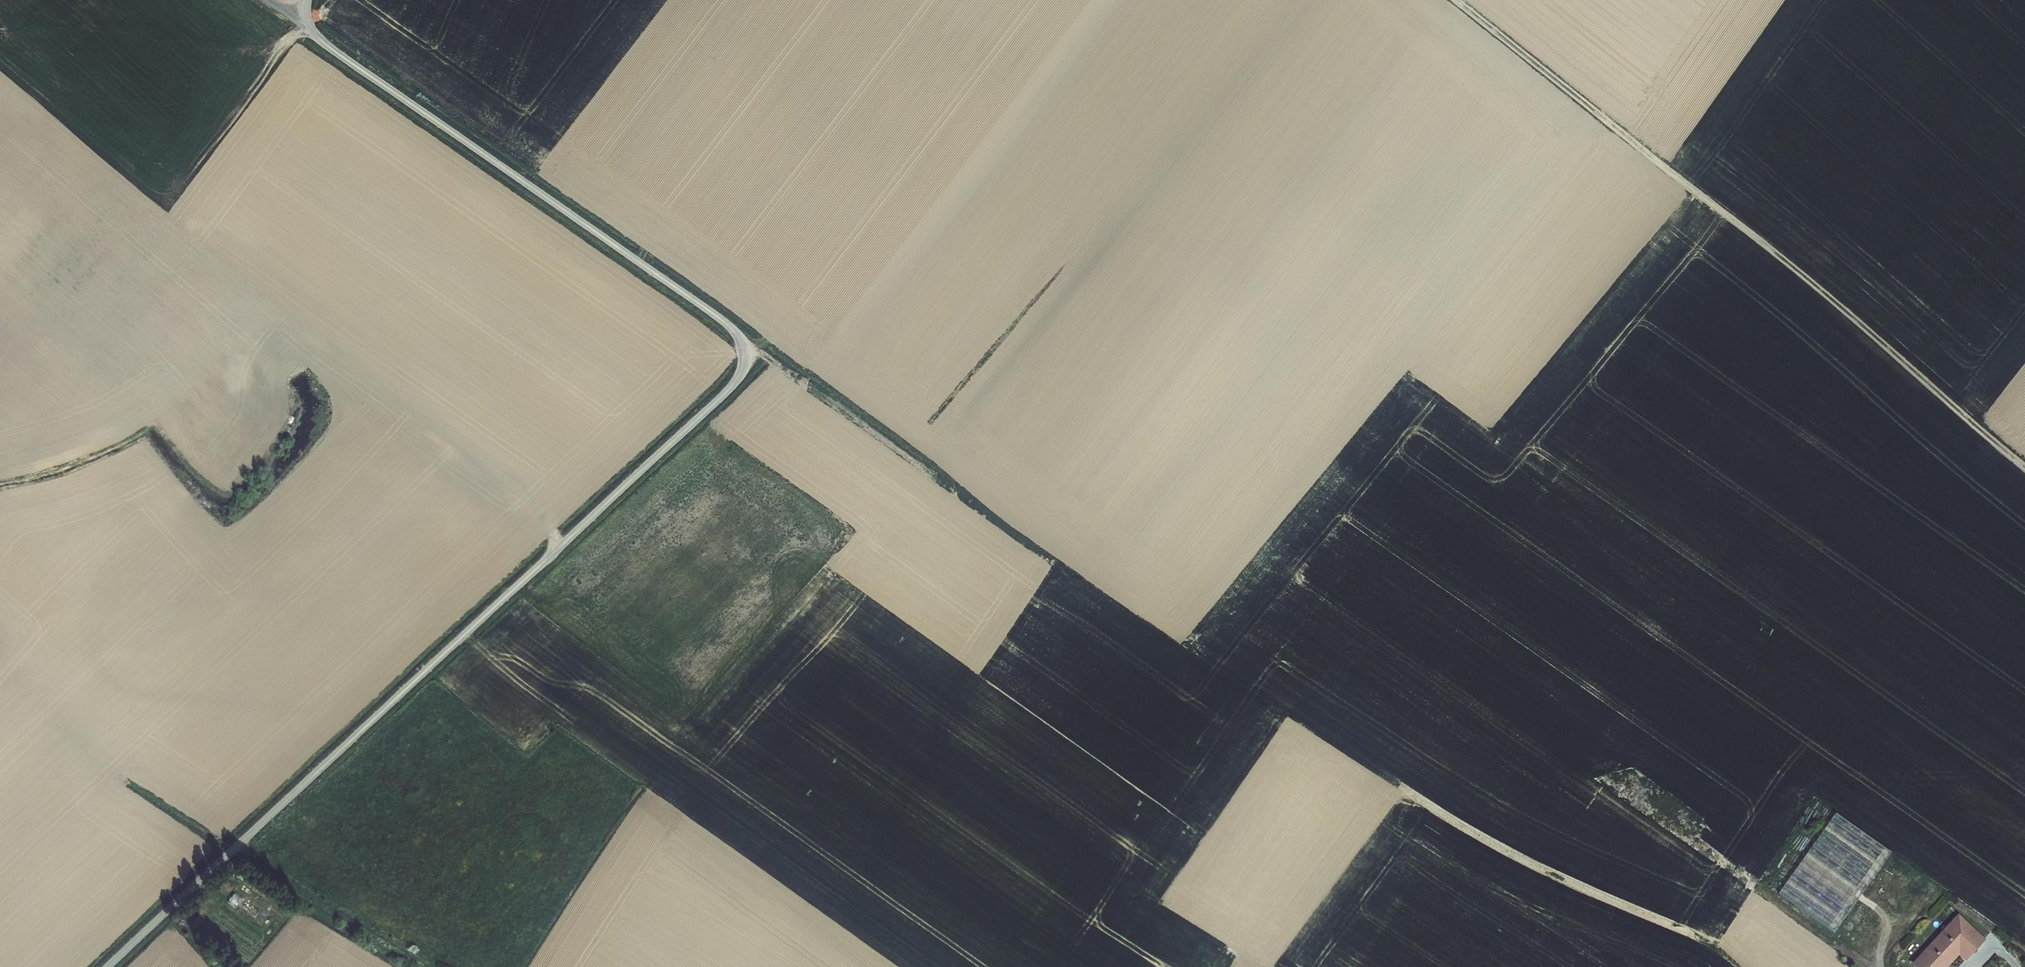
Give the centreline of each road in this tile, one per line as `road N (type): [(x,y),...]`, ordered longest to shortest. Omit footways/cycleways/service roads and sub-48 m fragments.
road 1 (unclassified): [(107,966),(742,368),(742,341),(725,321),(319,40),(308,17)]
road 2 (track): [(2024,467),(1792,266),(1456,0)]
road 3 (track): [(425,966),(237,846)]

